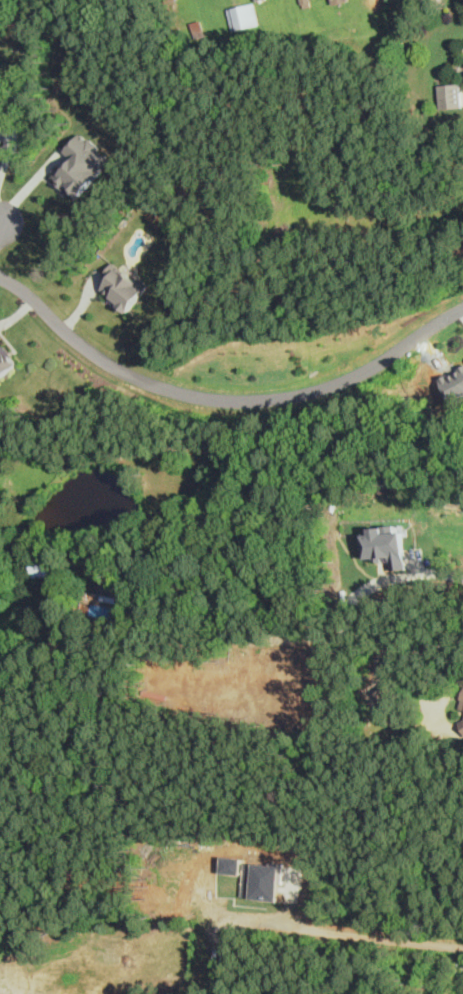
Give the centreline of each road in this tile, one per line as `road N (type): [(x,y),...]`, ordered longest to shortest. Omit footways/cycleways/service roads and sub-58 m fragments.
road 1 (residential): [(0,275),(109,365),(206,400),(285,398),(338,385),(462,309)]

